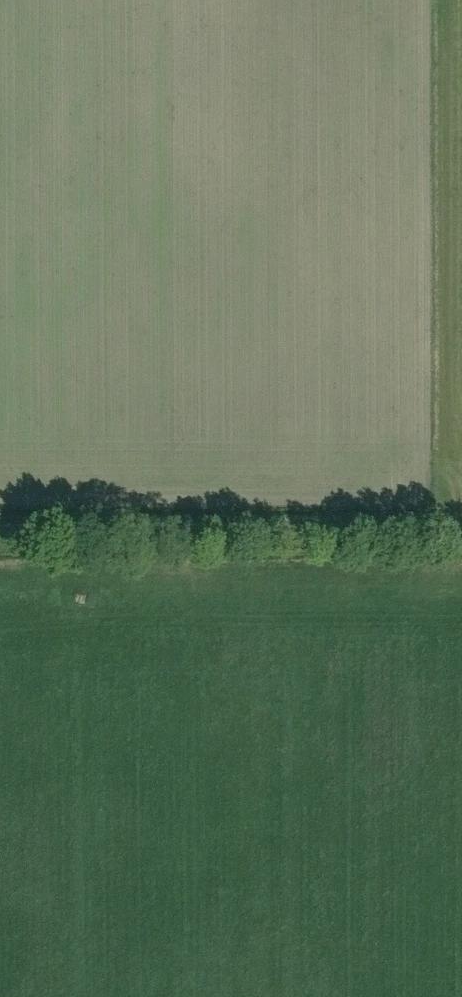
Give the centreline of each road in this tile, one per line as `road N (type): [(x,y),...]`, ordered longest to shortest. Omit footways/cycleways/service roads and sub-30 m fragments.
road 1 (unclassified): [(461,537),(0,537)]

